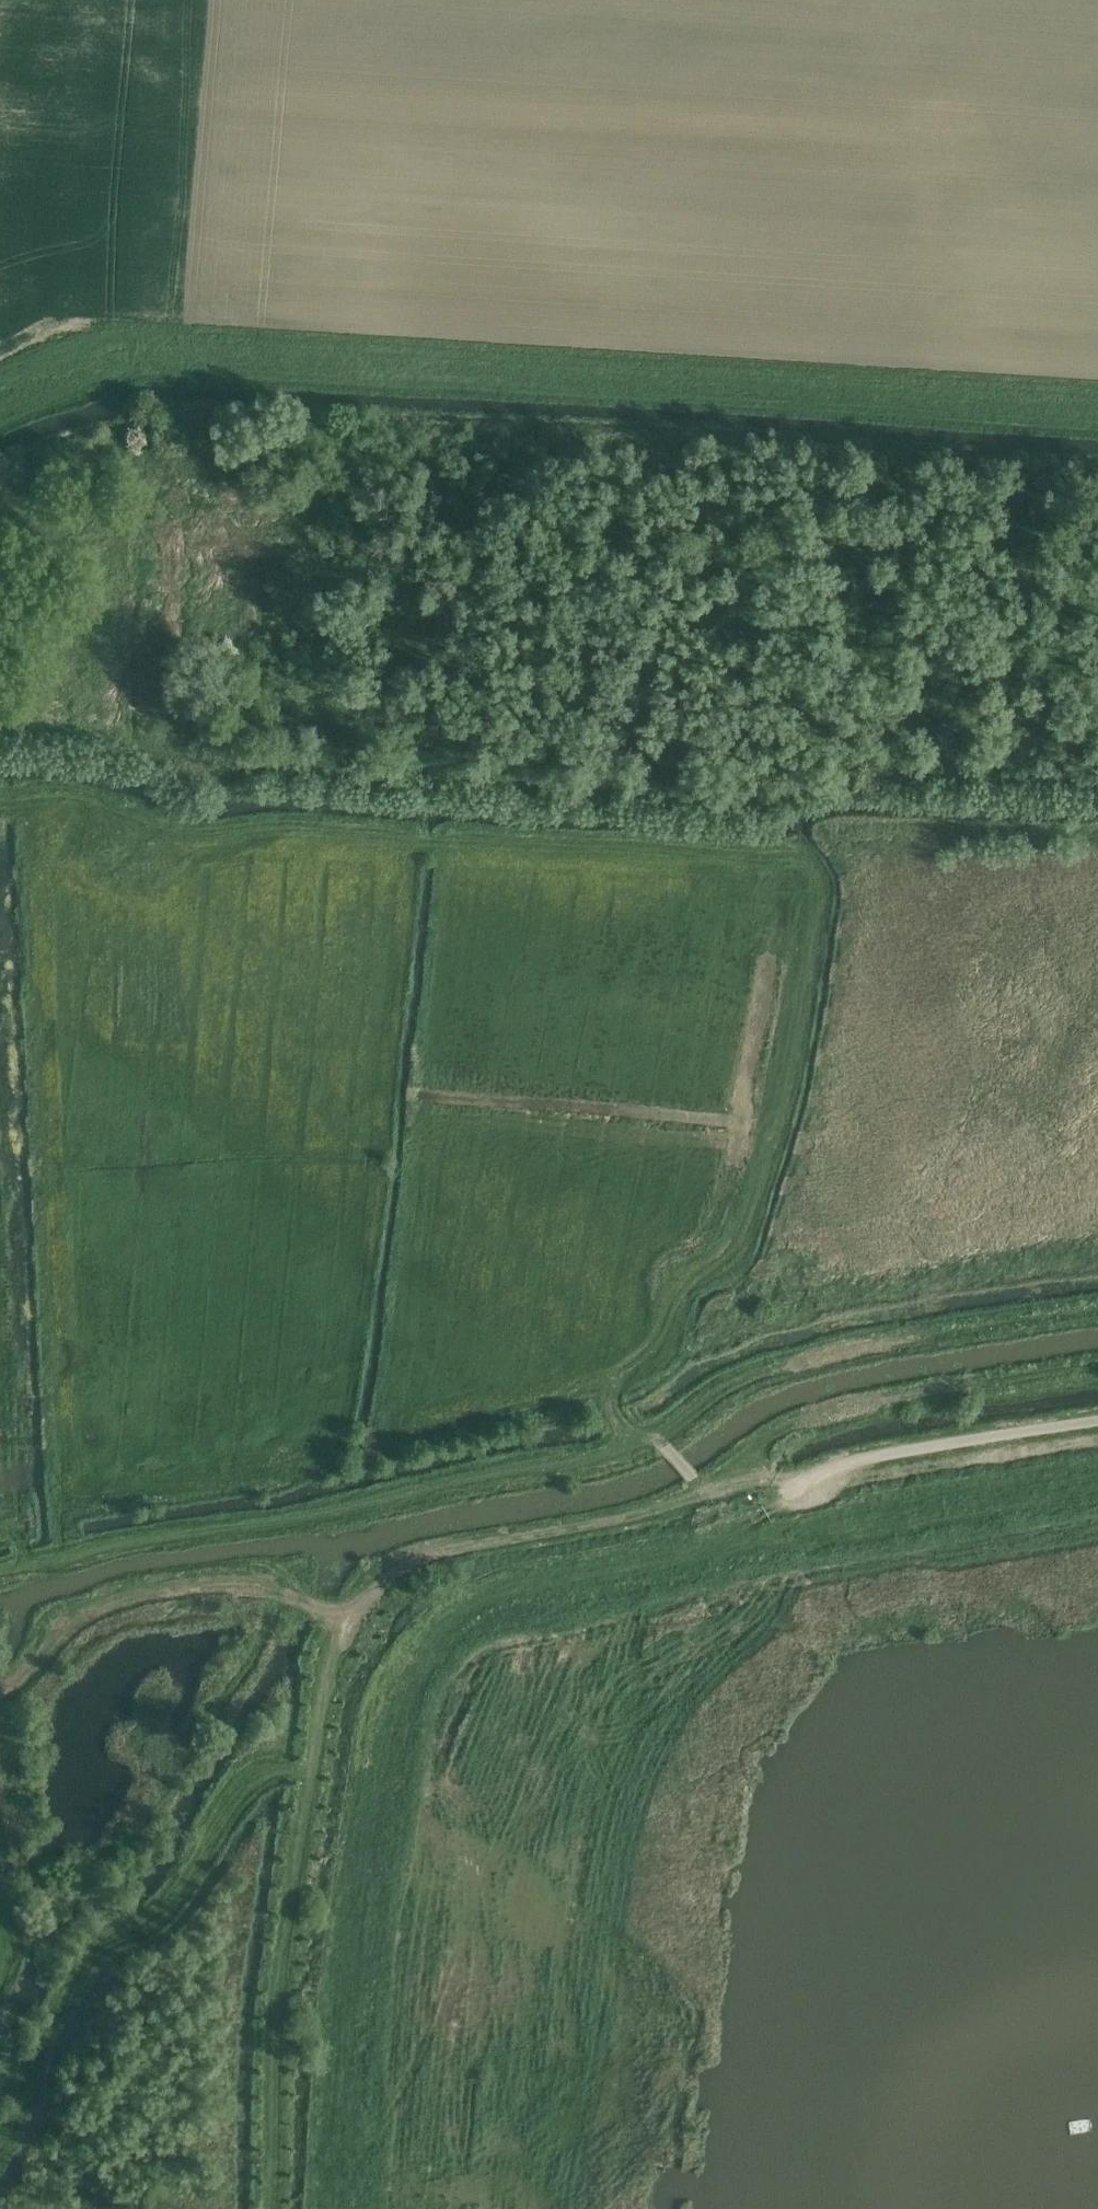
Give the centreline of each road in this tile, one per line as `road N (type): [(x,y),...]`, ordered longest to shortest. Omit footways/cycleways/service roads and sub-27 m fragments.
road 1 (unclassified): [(1097,1421),(838,1464),(794,1489)]

